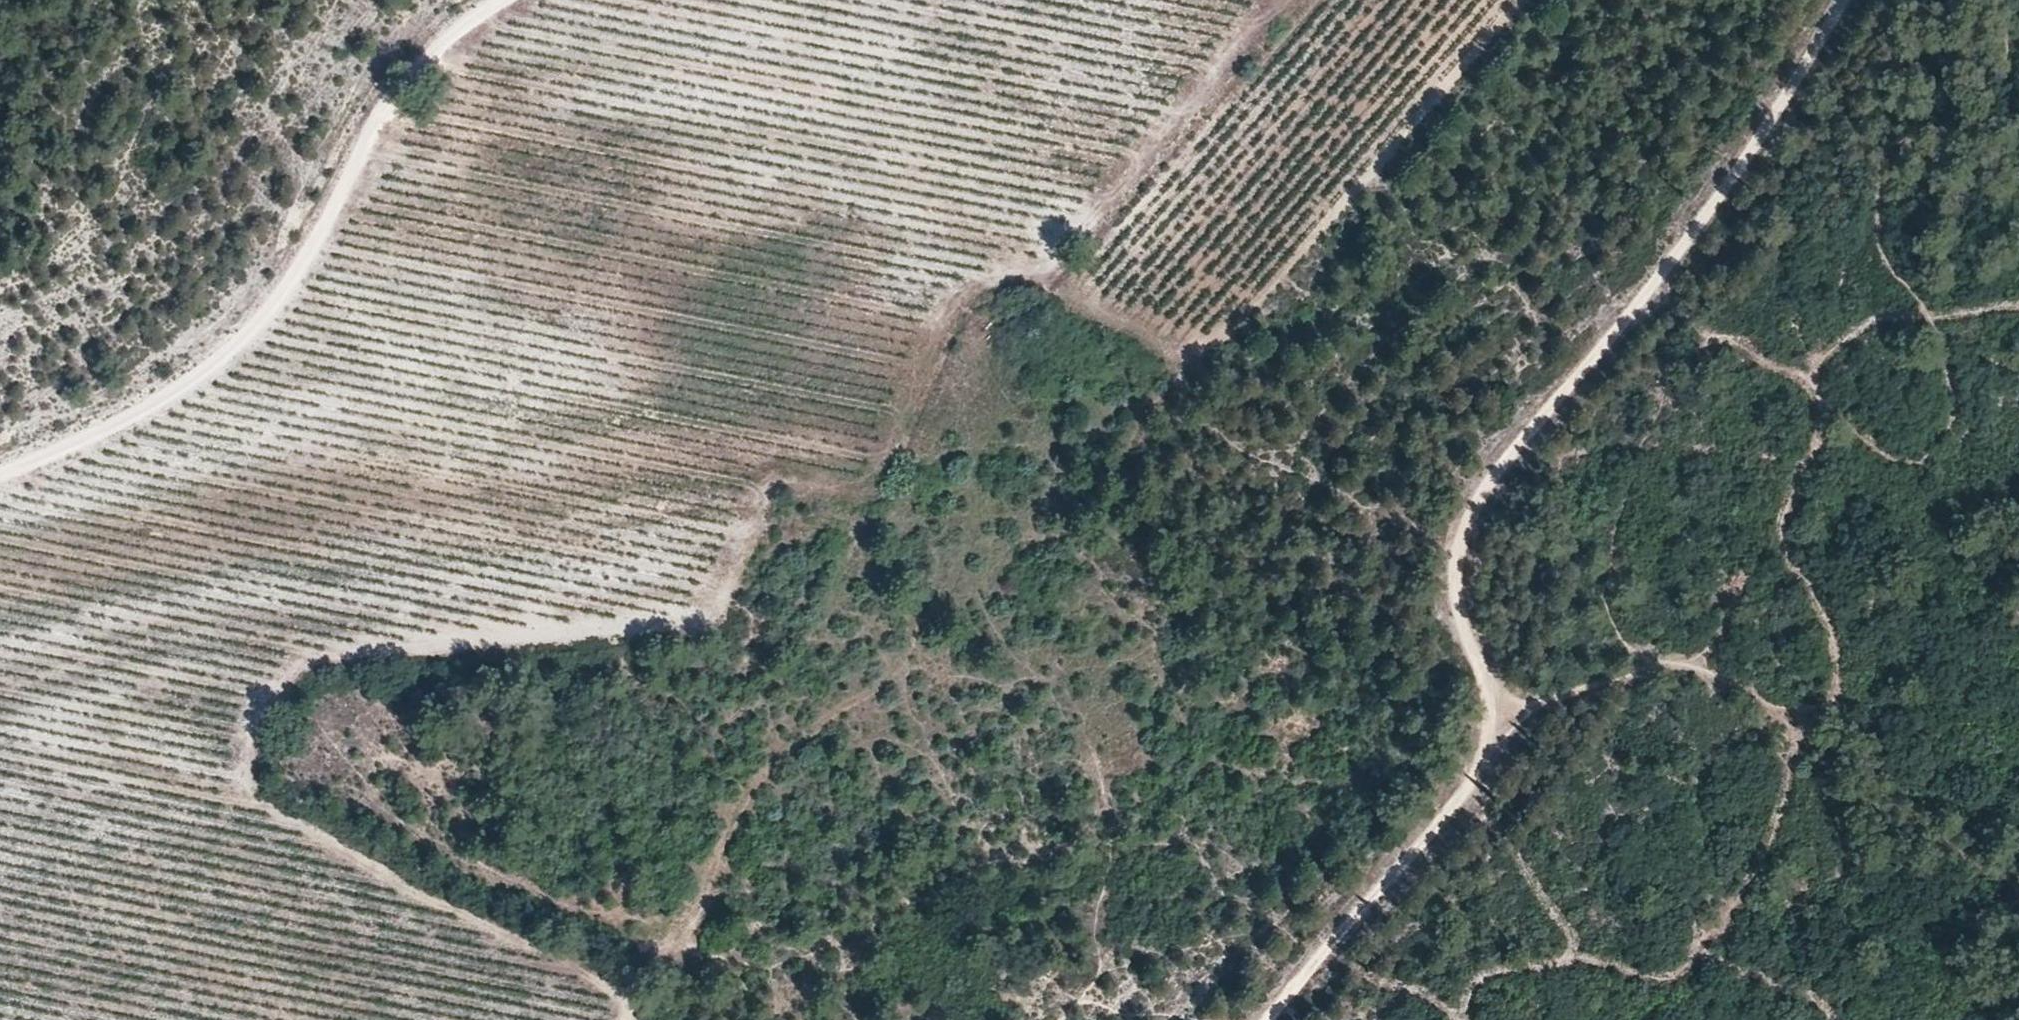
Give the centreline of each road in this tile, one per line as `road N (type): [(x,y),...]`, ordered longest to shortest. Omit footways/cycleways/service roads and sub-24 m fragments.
road 1 (track): [(1286,0),(1048,278),(962,281),(871,497),(769,471),(719,629),(289,669),(224,798),(613,995),(609,1019)]
road 2 (track): [(1840,0),(1769,131),(1519,441),(1444,549),(1503,718),(1482,772),(1272,1019)]
road 3 (track): [(514,0),(455,37),(357,161),(294,293),(227,363),(0,476)]

